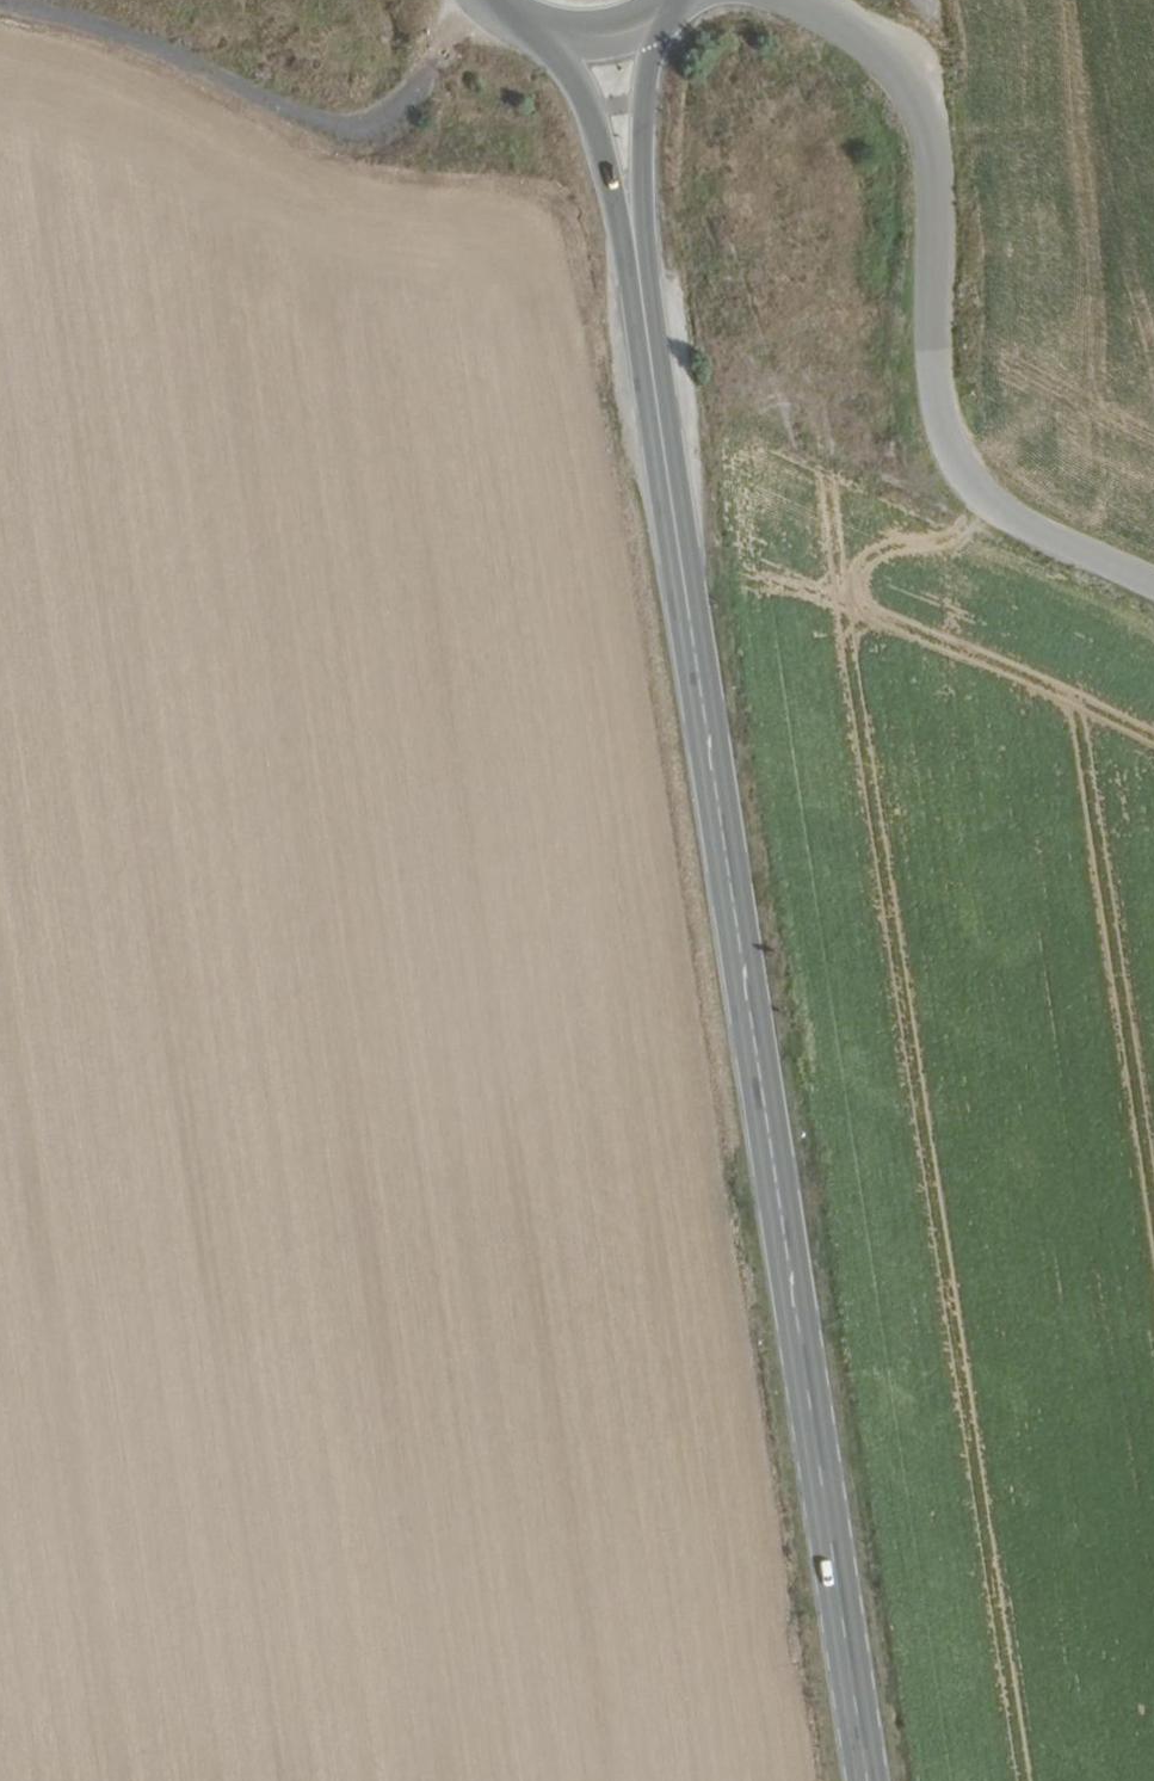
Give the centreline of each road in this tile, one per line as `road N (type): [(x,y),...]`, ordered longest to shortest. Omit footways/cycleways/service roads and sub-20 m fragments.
road 1 (primary): [(868,1780),(643,289)]
road 2 (unclassified): [(802,0),(882,43),(931,117),(939,230),(931,339),(945,438),(971,492),(1153,581)]
road 3 (track): [(0,13),(193,67),(317,126),(373,133),(419,98),(474,0)]
road 4 (primary): [(533,26),(589,103),(643,289)]
road 5 (primary): [(643,289),(642,94),(665,7)]
road 6 (primary): [(533,26),(578,35),(624,28),(665,7)]

